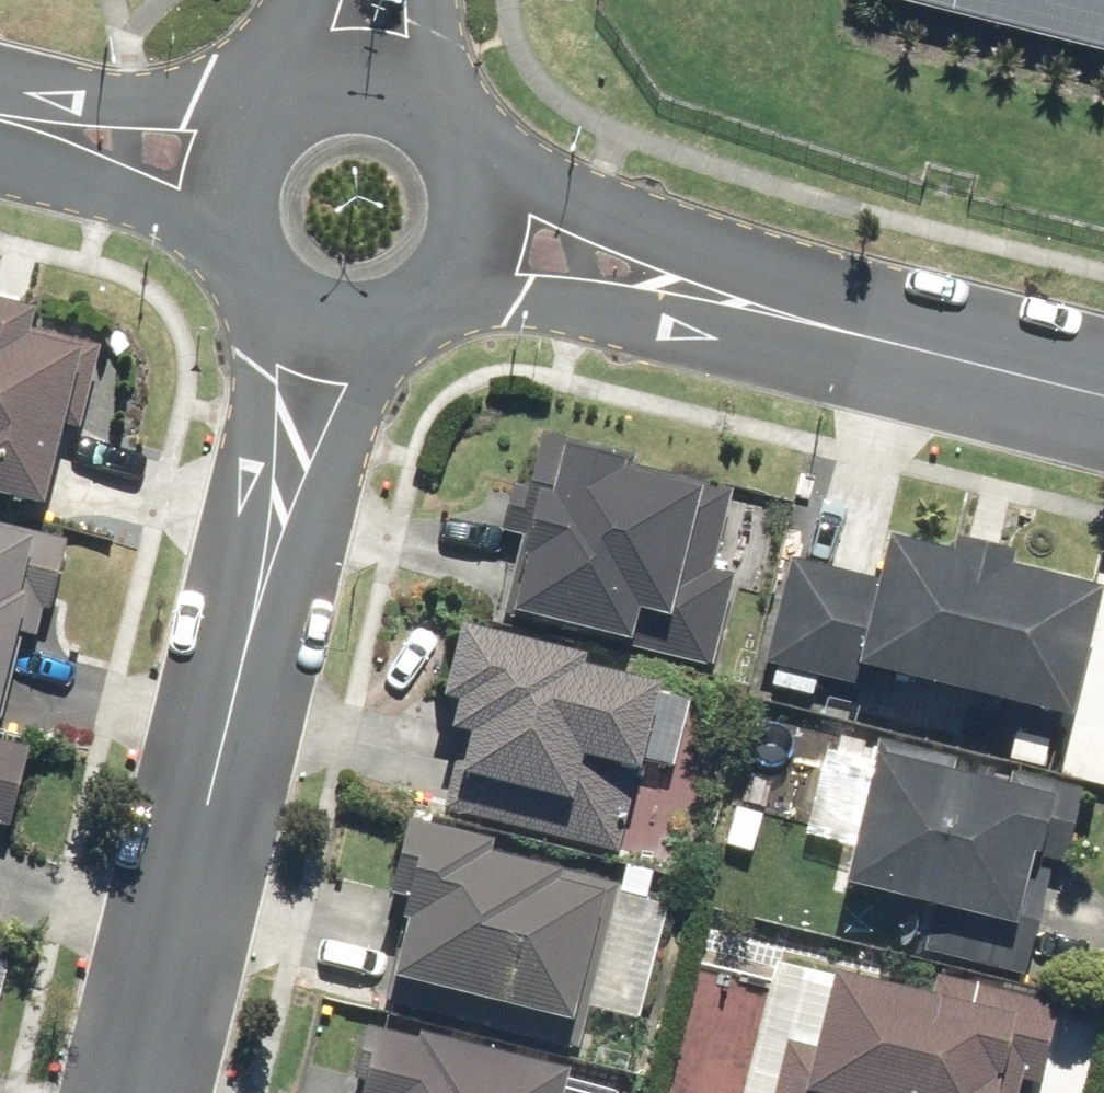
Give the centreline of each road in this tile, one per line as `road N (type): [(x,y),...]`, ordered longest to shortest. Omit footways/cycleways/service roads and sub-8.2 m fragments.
road 1 (residential): [(137,1092),(335,316)]
road 2 (residential): [(770,313),(1103,397)]
road 3 (tertiary): [(469,166),(770,313)]
road 4 (tertiary): [(770,313),(449,269)]
road 5 (tertiary): [(0,113),(285,96)]
road 6 (tertiary): [(233,219),(0,122)]
road 7 (tertiary): [(335,316),(295,303),(262,277),(233,219)]
road 8 (tertiary): [(233,219),(231,183),(241,150),(285,96)]
road 9 (tertiary): [(317,81),(381,80),(442,116)]
road 10 (tertiary): [(449,269),(393,310),(335,316)]

